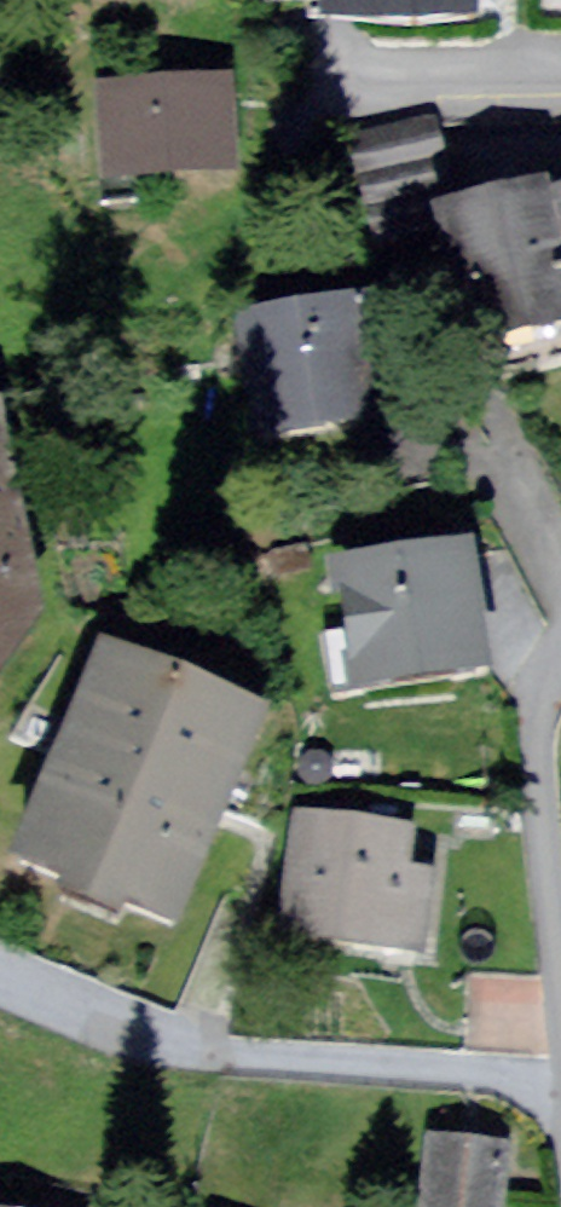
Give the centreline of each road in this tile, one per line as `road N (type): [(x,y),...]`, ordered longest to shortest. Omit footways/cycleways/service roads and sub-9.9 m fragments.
road 1 (residential): [(560,1089),(487,1074),(160,1058),(0,985)]
road 2 (residential): [(560,982),(533,723),(560,659)]

